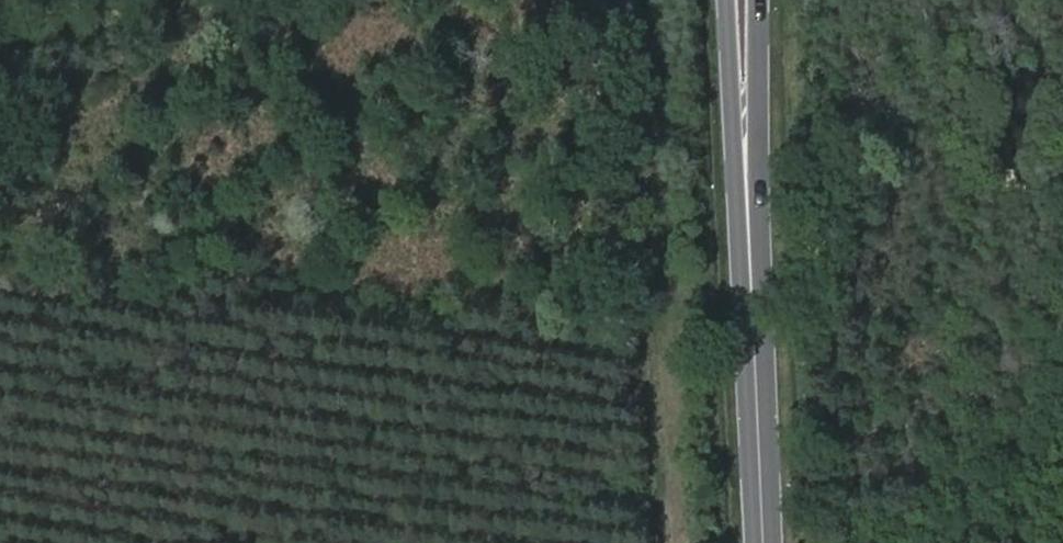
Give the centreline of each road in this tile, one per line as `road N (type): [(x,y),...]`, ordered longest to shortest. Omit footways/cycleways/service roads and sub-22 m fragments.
road 1 (secondary): [(763,542),(741,0)]

